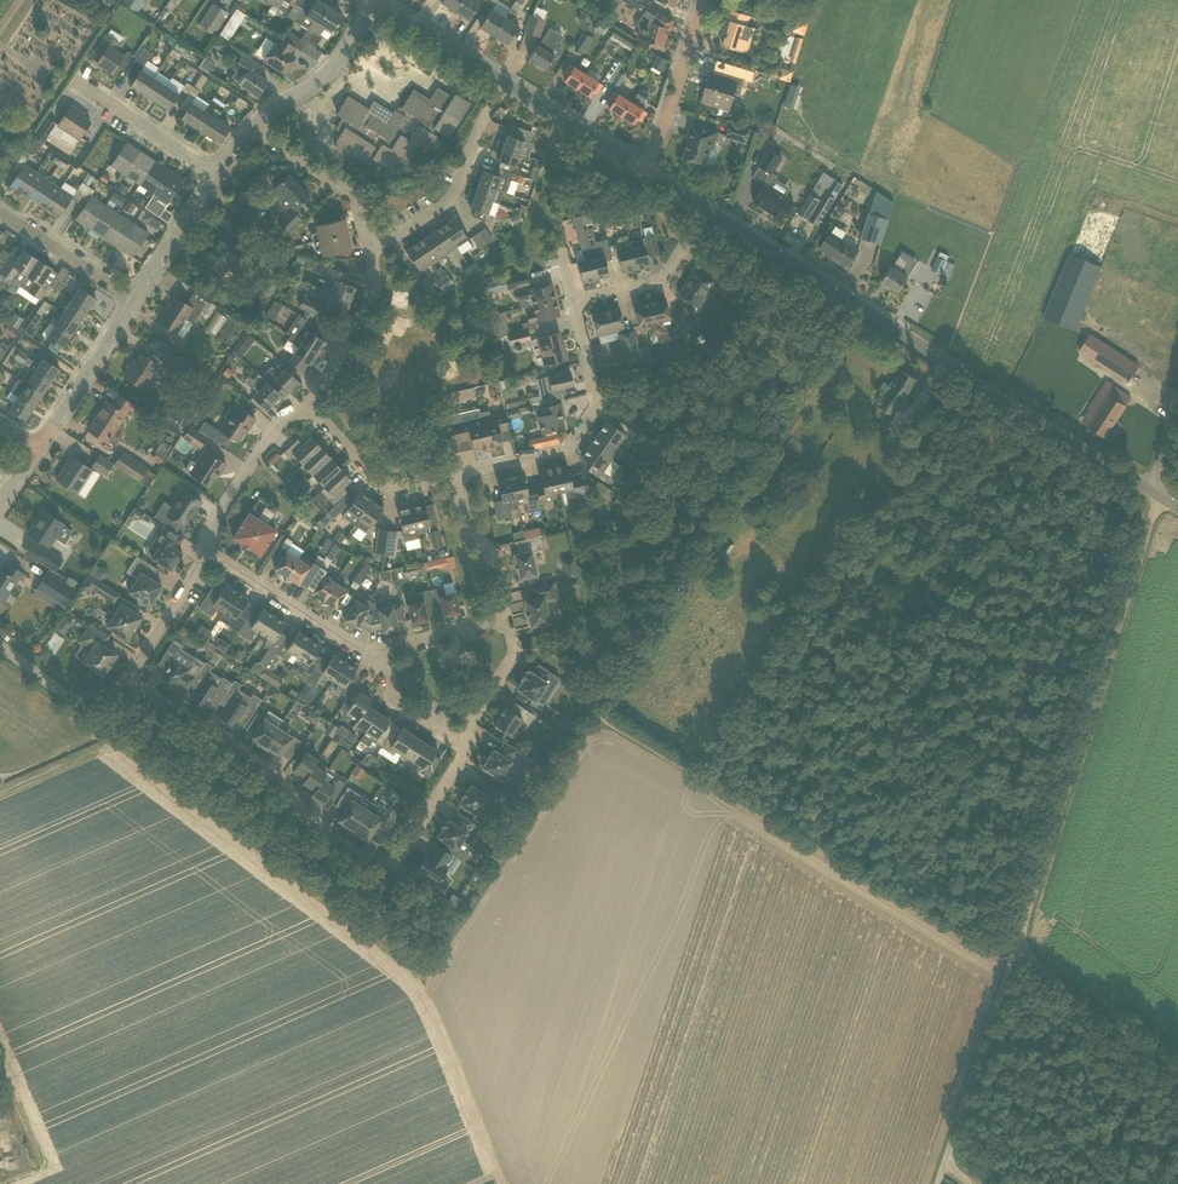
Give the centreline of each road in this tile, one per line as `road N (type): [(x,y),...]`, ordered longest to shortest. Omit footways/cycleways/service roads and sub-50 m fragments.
road 1 (tertiary): [(1158,492),(697,203)]
road 2 (residential): [(128,683),(278,777),(308,827),(375,871),(391,865),(467,749)]
road 3 (unclassified): [(1020,936),(1158,492)]
road 4 (tertiary): [(645,170),(372,0)]
road 5 (residential): [(455,477),(568,450),(597,404),(573,295)]
road 6 (unclassified): [(938,1183),(1020,936)]
road 7 (unclassified): [(1020,936),(1177,1064)]
road 8 (residential): [(374,654),(211,553)]
road 9 (residential): [(371,254),(355,200),(250,127)]
road 10 (residential): [(211,553),(211,529),(276,428),(311,409)]
road 11 (residential): [(36,444),(137,295)]
road 12 (residential): [(371,254),(447,205),(479,122)]
road 13 (residential): [(250,127),(345,51),(372,0)]
road 14 (residential): [(645,170),(698,0)]
road 15 (residential): [(311,409),(376,477),(455,477)]
road 16 (residential): [(311,409),(375,283),(371,254)]
road 17 (residential): [(218,171),(75,81)]
road 18 (residential): [(573,295),(647,278),(666,262),(697,203)]
road 19 (residential): [(137,295),(0,209)]
road 20 (residential): [(507,621),(491,555),(471,536),(455,477)]
road 21 (residential): [(0,645),(77,704),(116,696),(128,683)]
road 22 (residential): [(128,683),(211,553)]
road 23 (residential): [(137,295),(218,171)]
road 24 (residential): [(467,749),(468,723),(514,652),(507,621)]
road 25 (residential): [(374,654),(397,704),(467,749)]
road 26 (residential): [(507,621),(374,654)]

